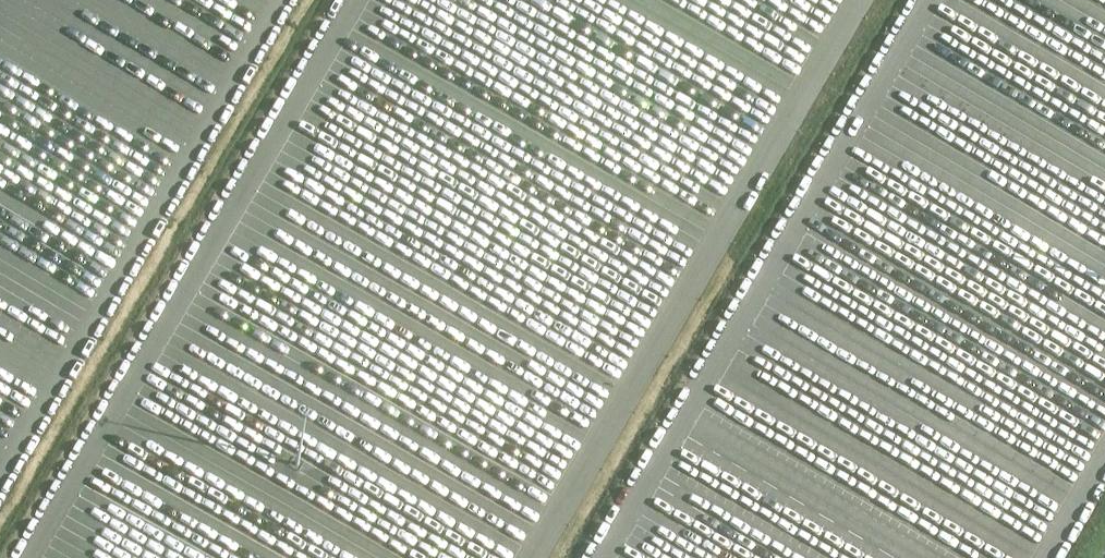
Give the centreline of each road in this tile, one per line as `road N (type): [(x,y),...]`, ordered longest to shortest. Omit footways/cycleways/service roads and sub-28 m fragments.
road 1 (unclassified): [(348,0),(22,557)]
road 2 (unclassified): [(609,557),(931,0)]

